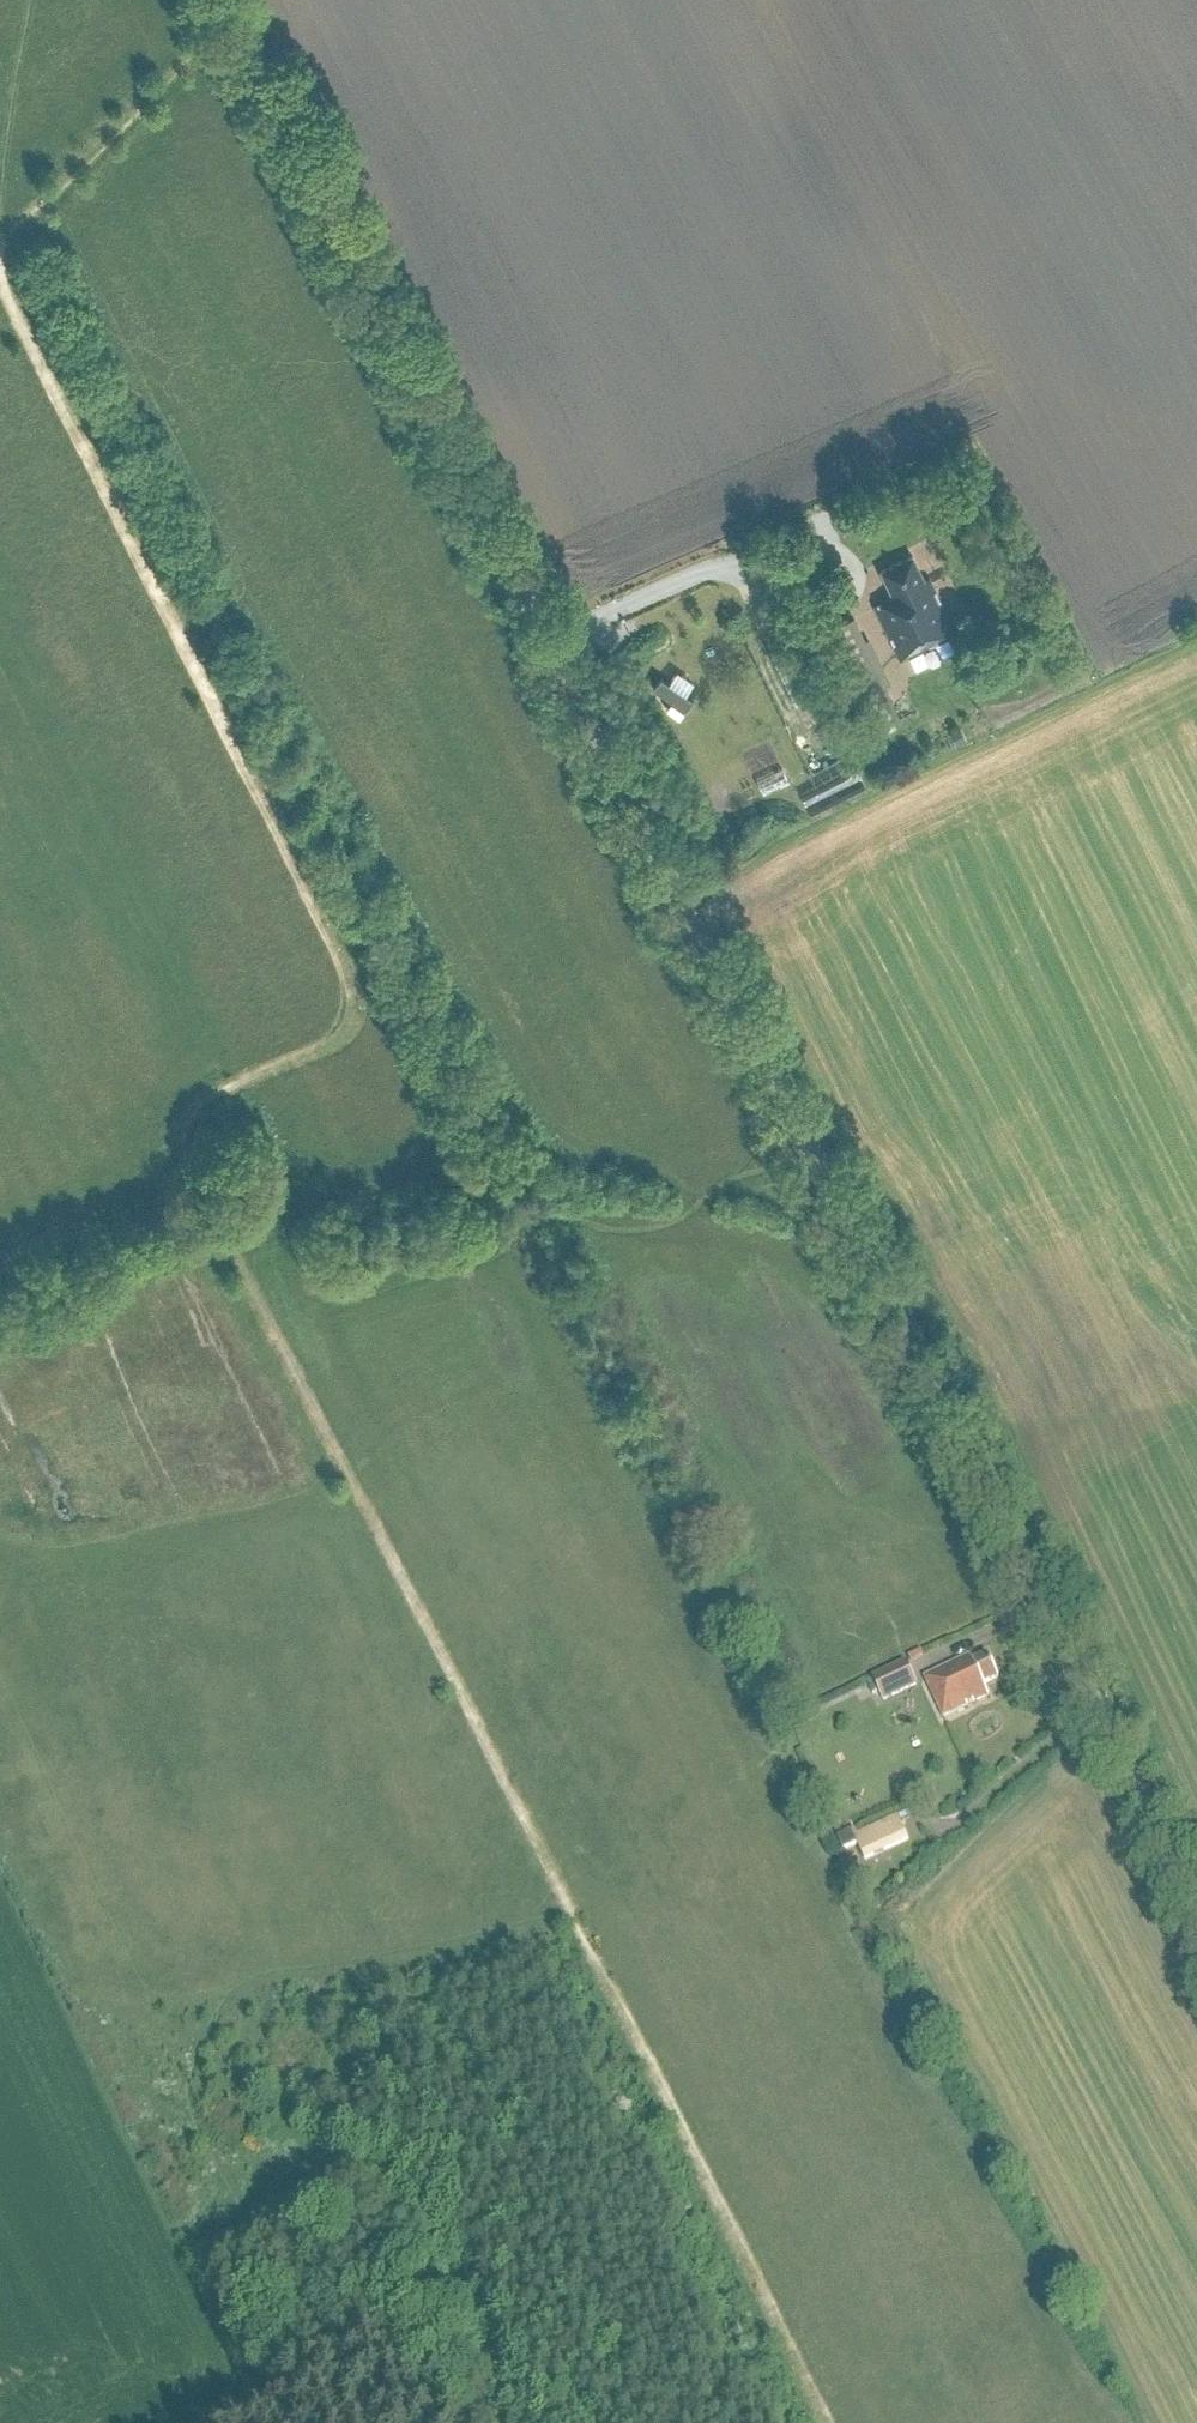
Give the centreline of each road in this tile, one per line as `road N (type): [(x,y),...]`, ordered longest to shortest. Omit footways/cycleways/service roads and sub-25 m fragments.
road 1 (unclassified): [(1196,1897),(228,0)]

